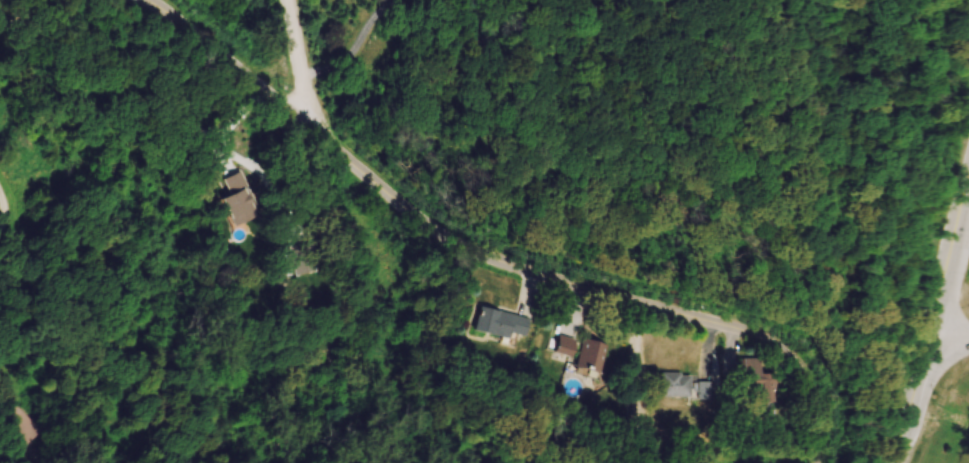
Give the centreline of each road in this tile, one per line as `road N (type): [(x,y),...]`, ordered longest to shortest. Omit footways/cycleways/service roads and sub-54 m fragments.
road 1 (residential): [(817,462),(817,400),(779,345),(459,243),(148,0)]
road 2 (tertiary): [(934,339),(968,192)]
road 3 (tertiary): [(896,462),(934,339)]
road 4 (residential): [(311,127),(290,0)]

